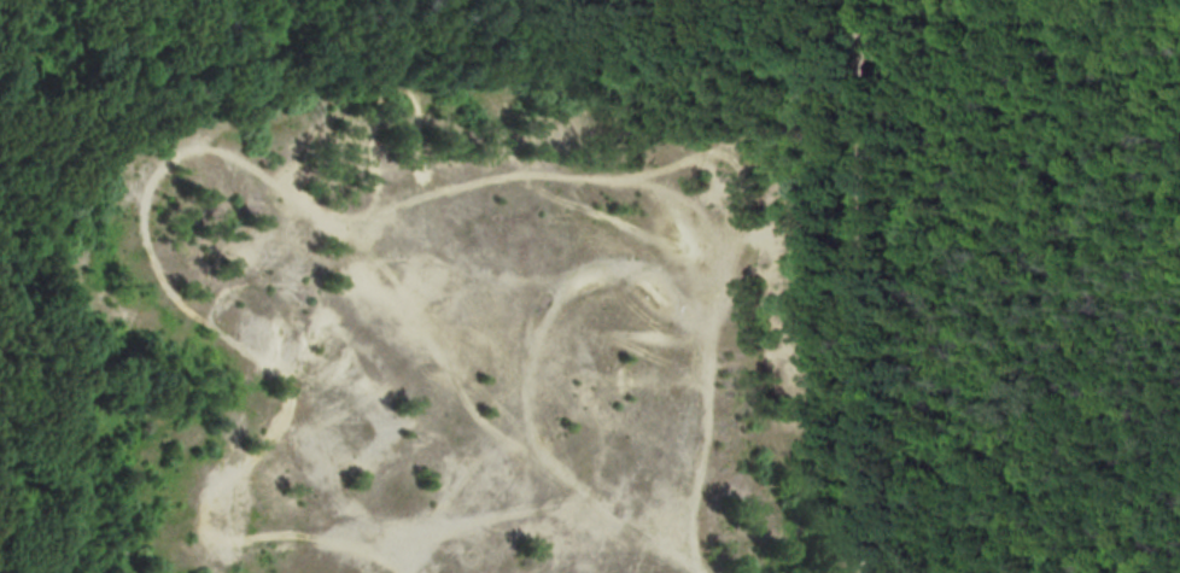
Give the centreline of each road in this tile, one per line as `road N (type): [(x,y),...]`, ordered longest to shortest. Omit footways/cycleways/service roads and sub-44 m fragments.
road 1 (track): [(705,572),(604,481),(493,414),(425,306),(367,262),(343,209),(222,131),(182,148),(156,186),(173,268),(302,358),(314,397),(287,437),(244,461),(223,486),(221,513),(232,539),(271,524),(357,531),(438,549),(443,572)]
road 2 (track): [(396,540),(604,481),(545,431),(532,366),(551,290),(617,253),(671,262),(708,298),(720,364),(715,438),(683,552)]
road 3 (track): [(851,0),(864,572)]
road 4 (track): [(708,298),(730,247),(714,200),(655,174),(614,165),(491,170),(347,218)]

